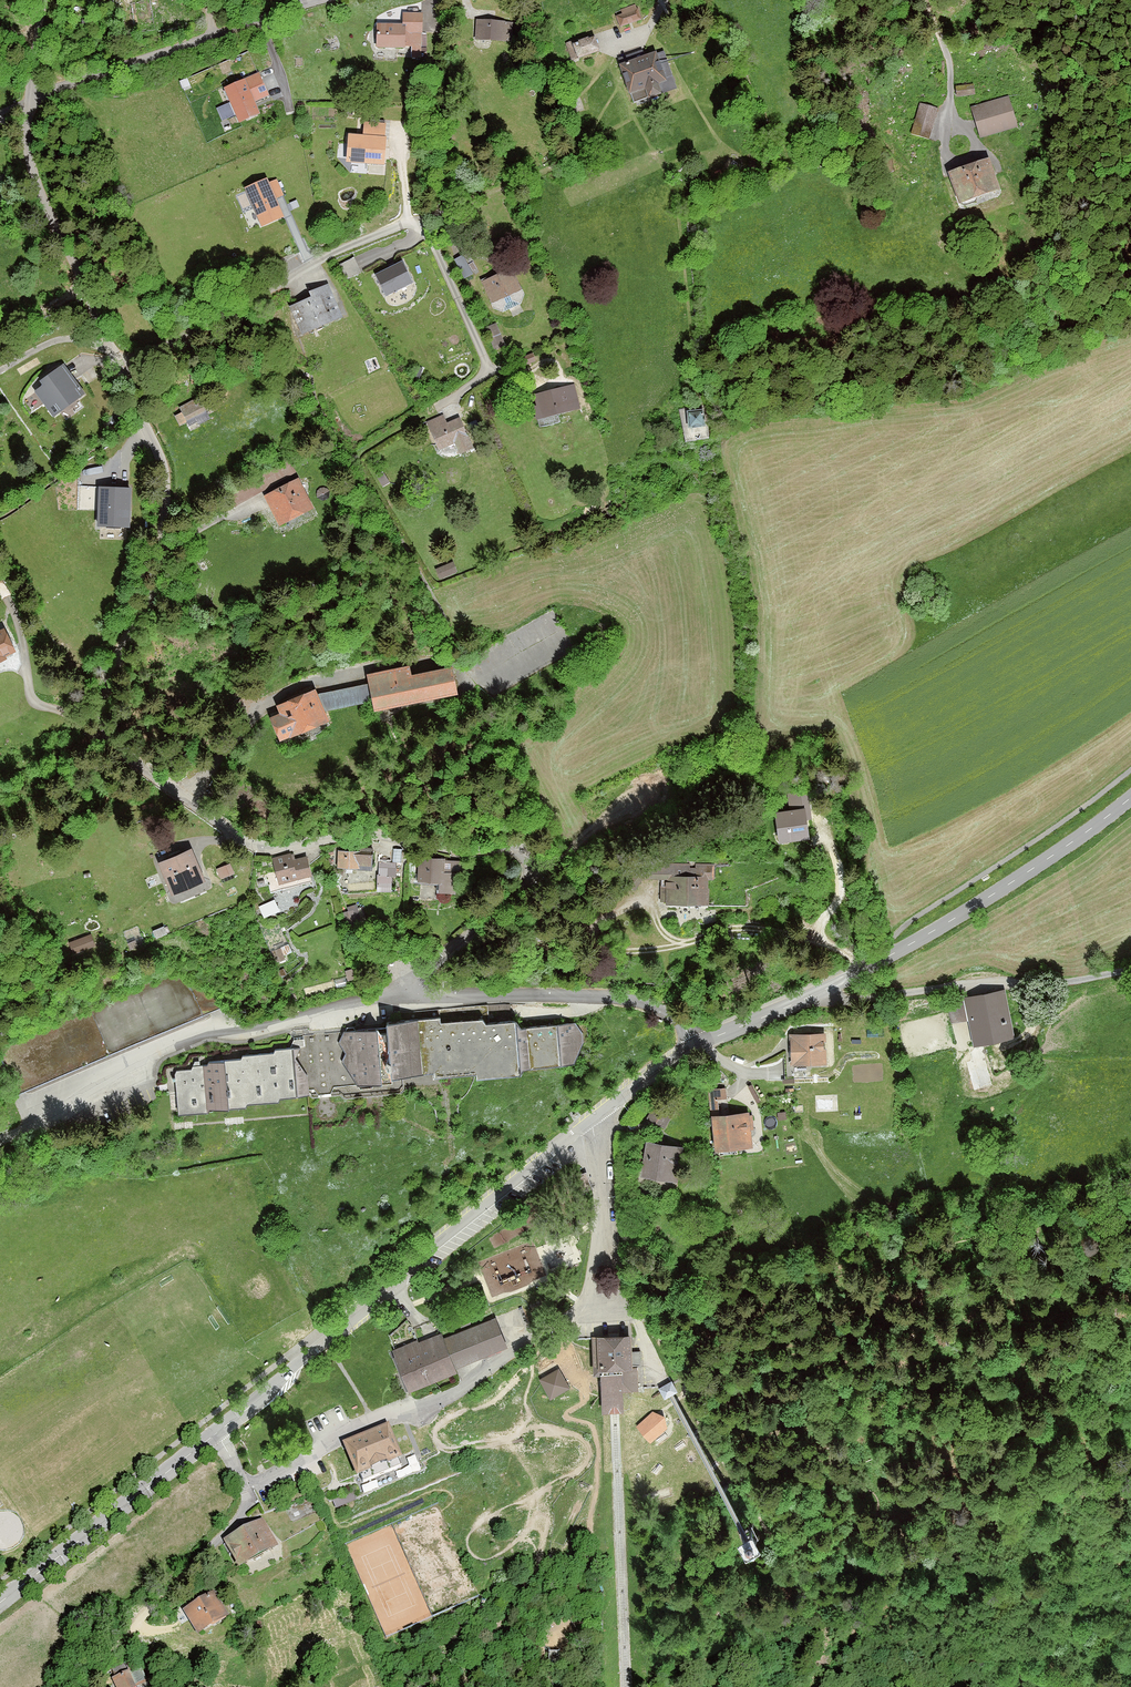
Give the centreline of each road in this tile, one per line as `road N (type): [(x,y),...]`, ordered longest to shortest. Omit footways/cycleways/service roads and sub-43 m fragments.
road 1 (residential): [(118,361),(162,459),(168,502),(154,593),(100,694),(110,740),(255,844),(380,836),(508,849),(529,862),(518,894),(394,993)]
road 2 (unclassified): [(598,1117),(605,1304),(519,1345),(457,1391),(376,1422),(246,1489)]
road 3 (residential): [(118,361),(333,251),(426,221),(494,370)]
road 4 (tertiary): [(216,1433),(598,1117)]
road 5 (unclassified): [(0,1140),(201,1034),(255,1032),(394,993)]
road 6 (tertiary): [(827,989),(978,904),(1130,797)]
road 7 (residential): [(700,1044),(671,1013),(617,997),(394,993)]
road 8 (residential): [(827,989),(840,1000),(862,1000),(1130,971)]
road 9 (residential): [(317,0),(30,98)]
road 10 (residential): [(30,98),(29,148),(41,194),(118,361)]
road 11 (tertiary): [(0,1602),(216,1433)]
road 12 (track): [(822,941),(735,928),(659,949),(610,951)]
road 13 (track): [(855,974),(851,956),(820,934),(841,882),(821,819)]
road 14 (unclassified): [(246,1489),(234,1524),(140,1619)]
road 15 (tertiary): [(700,1044),(827,989)]
road 16 (tertiary): [(598,1117),(700,1044)]

